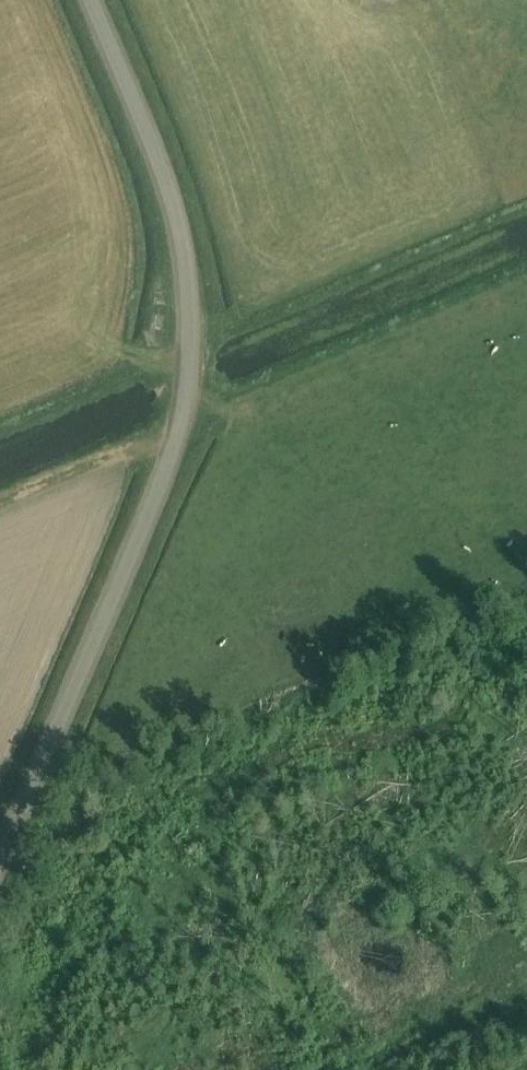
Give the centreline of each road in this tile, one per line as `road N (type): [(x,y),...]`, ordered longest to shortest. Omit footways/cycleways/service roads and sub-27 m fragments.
road 1 (unclassified): [(0,858),(162,483),(192,344),(178,217),(92,0)]

